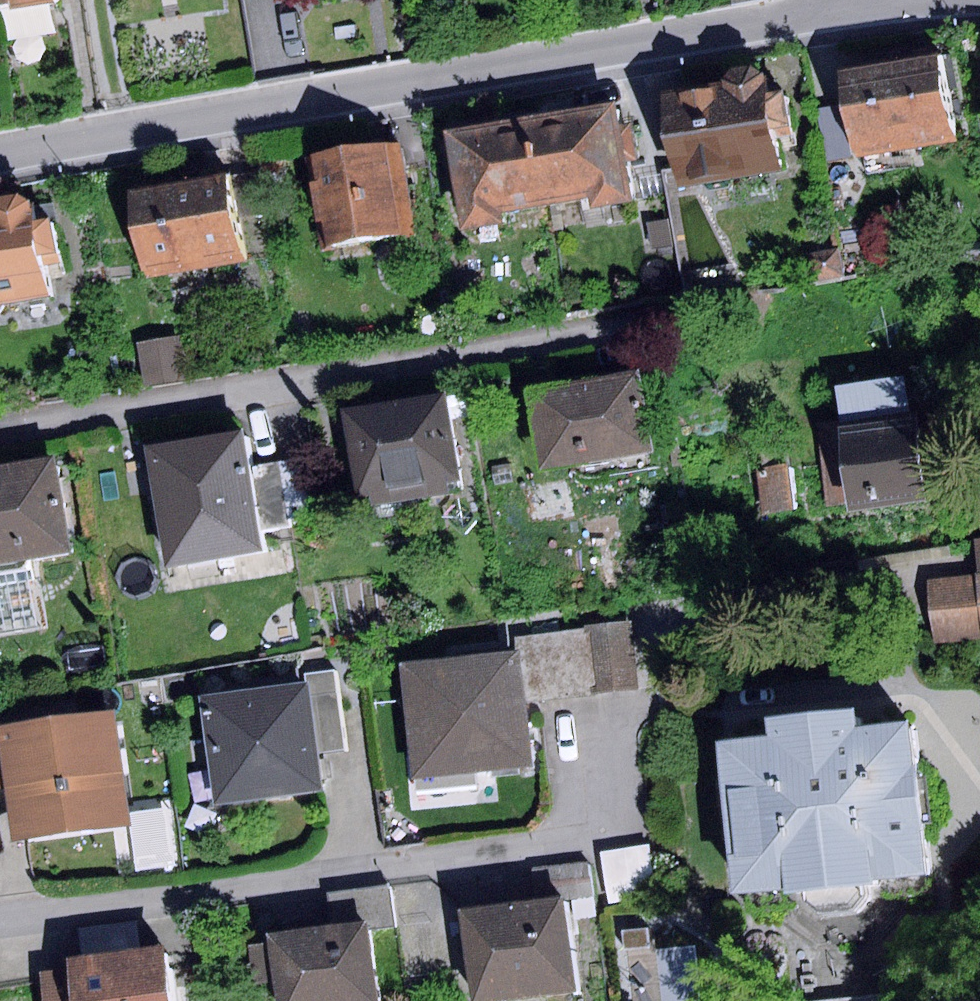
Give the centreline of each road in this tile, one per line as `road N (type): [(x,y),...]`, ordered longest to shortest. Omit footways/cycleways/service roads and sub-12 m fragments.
road 1 (residential): [(0,160),(866,0)]

